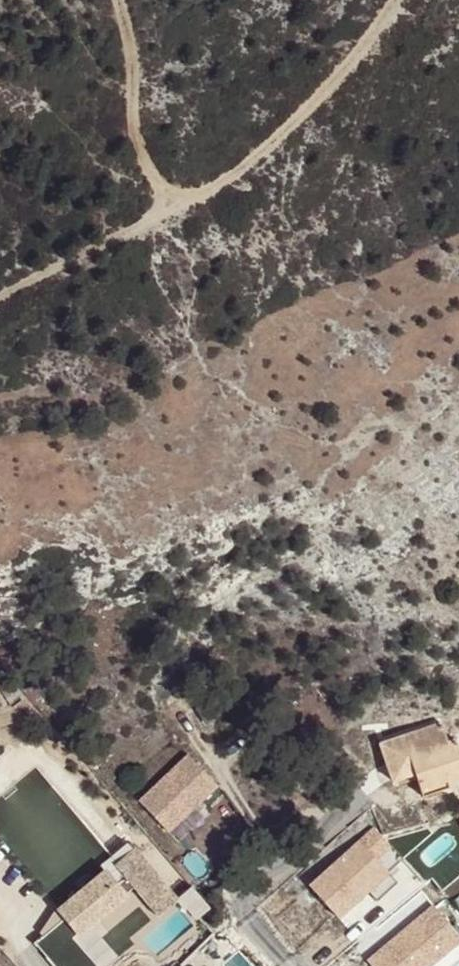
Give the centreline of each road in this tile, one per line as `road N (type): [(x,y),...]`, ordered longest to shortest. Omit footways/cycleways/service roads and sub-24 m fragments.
road 1 (track): [(0,300),(178,216),(275,151),(381,32),(398,0)]
road 2 (track): [(178,216),(130,122),(135,64),(122,0)]

